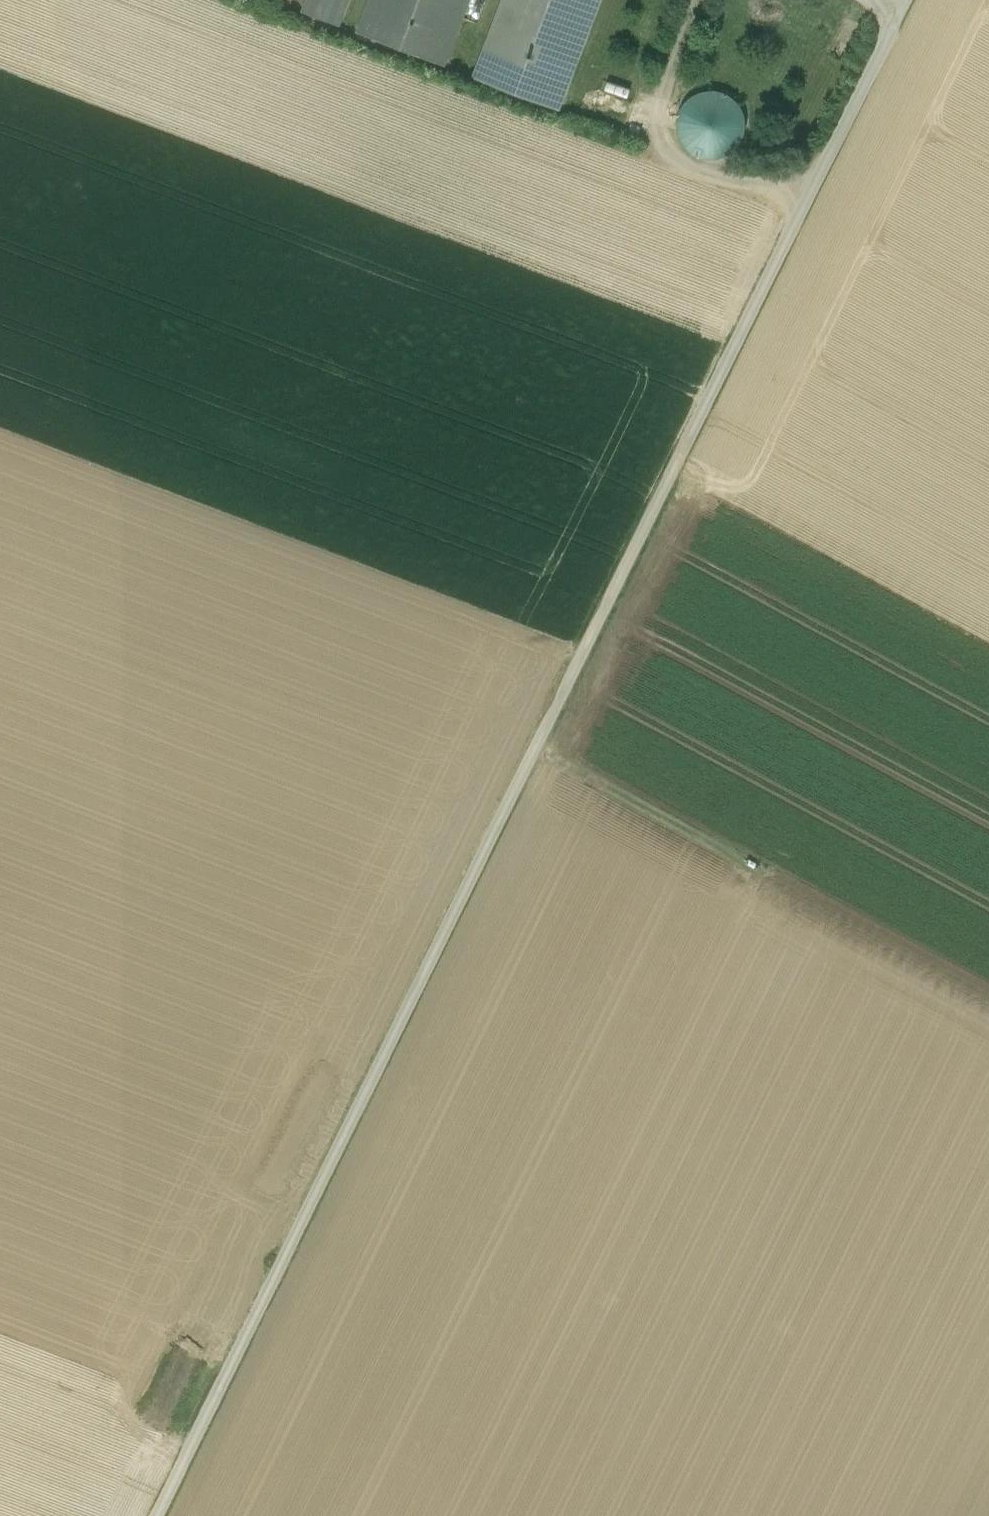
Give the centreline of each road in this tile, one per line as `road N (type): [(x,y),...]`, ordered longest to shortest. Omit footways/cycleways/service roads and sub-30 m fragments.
road 1 (track): [(156,1515),(907,0)]
road 2 (track): [(701,0),(661,111),(666,147),(703,174),(807,199)]

